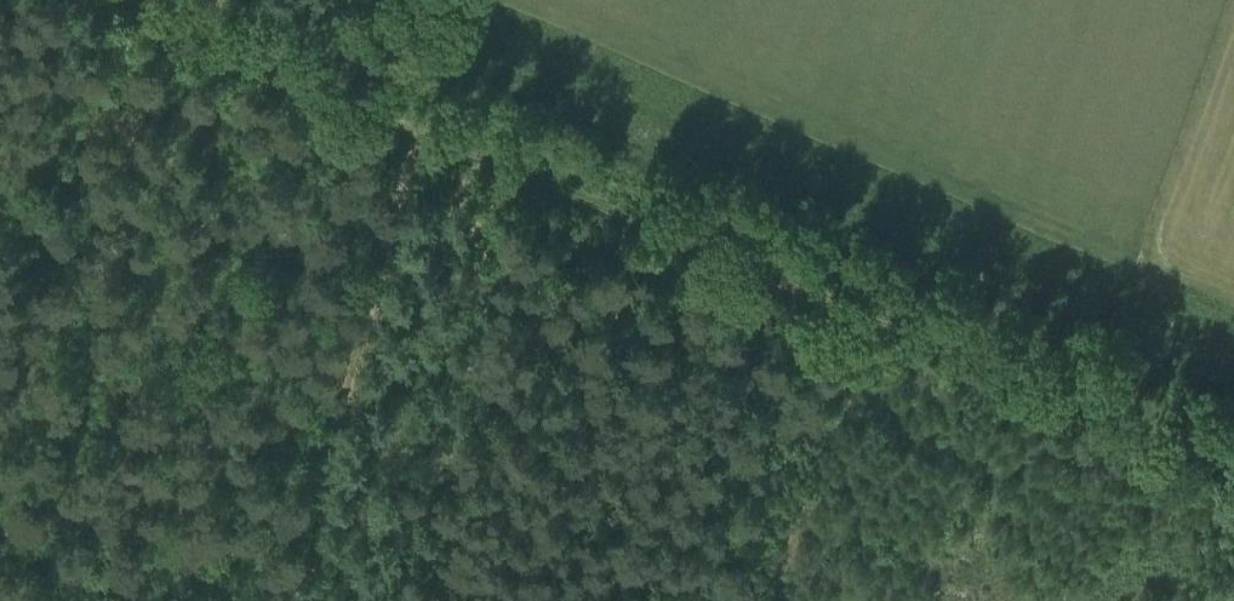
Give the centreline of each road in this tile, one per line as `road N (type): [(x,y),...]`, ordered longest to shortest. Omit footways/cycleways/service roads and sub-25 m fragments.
road 1 (track): [(120,0),(1233,464)]
road 2 (track): [(420,127),(288,600)]
road 3 (track): [(0,527),(171,600)]

